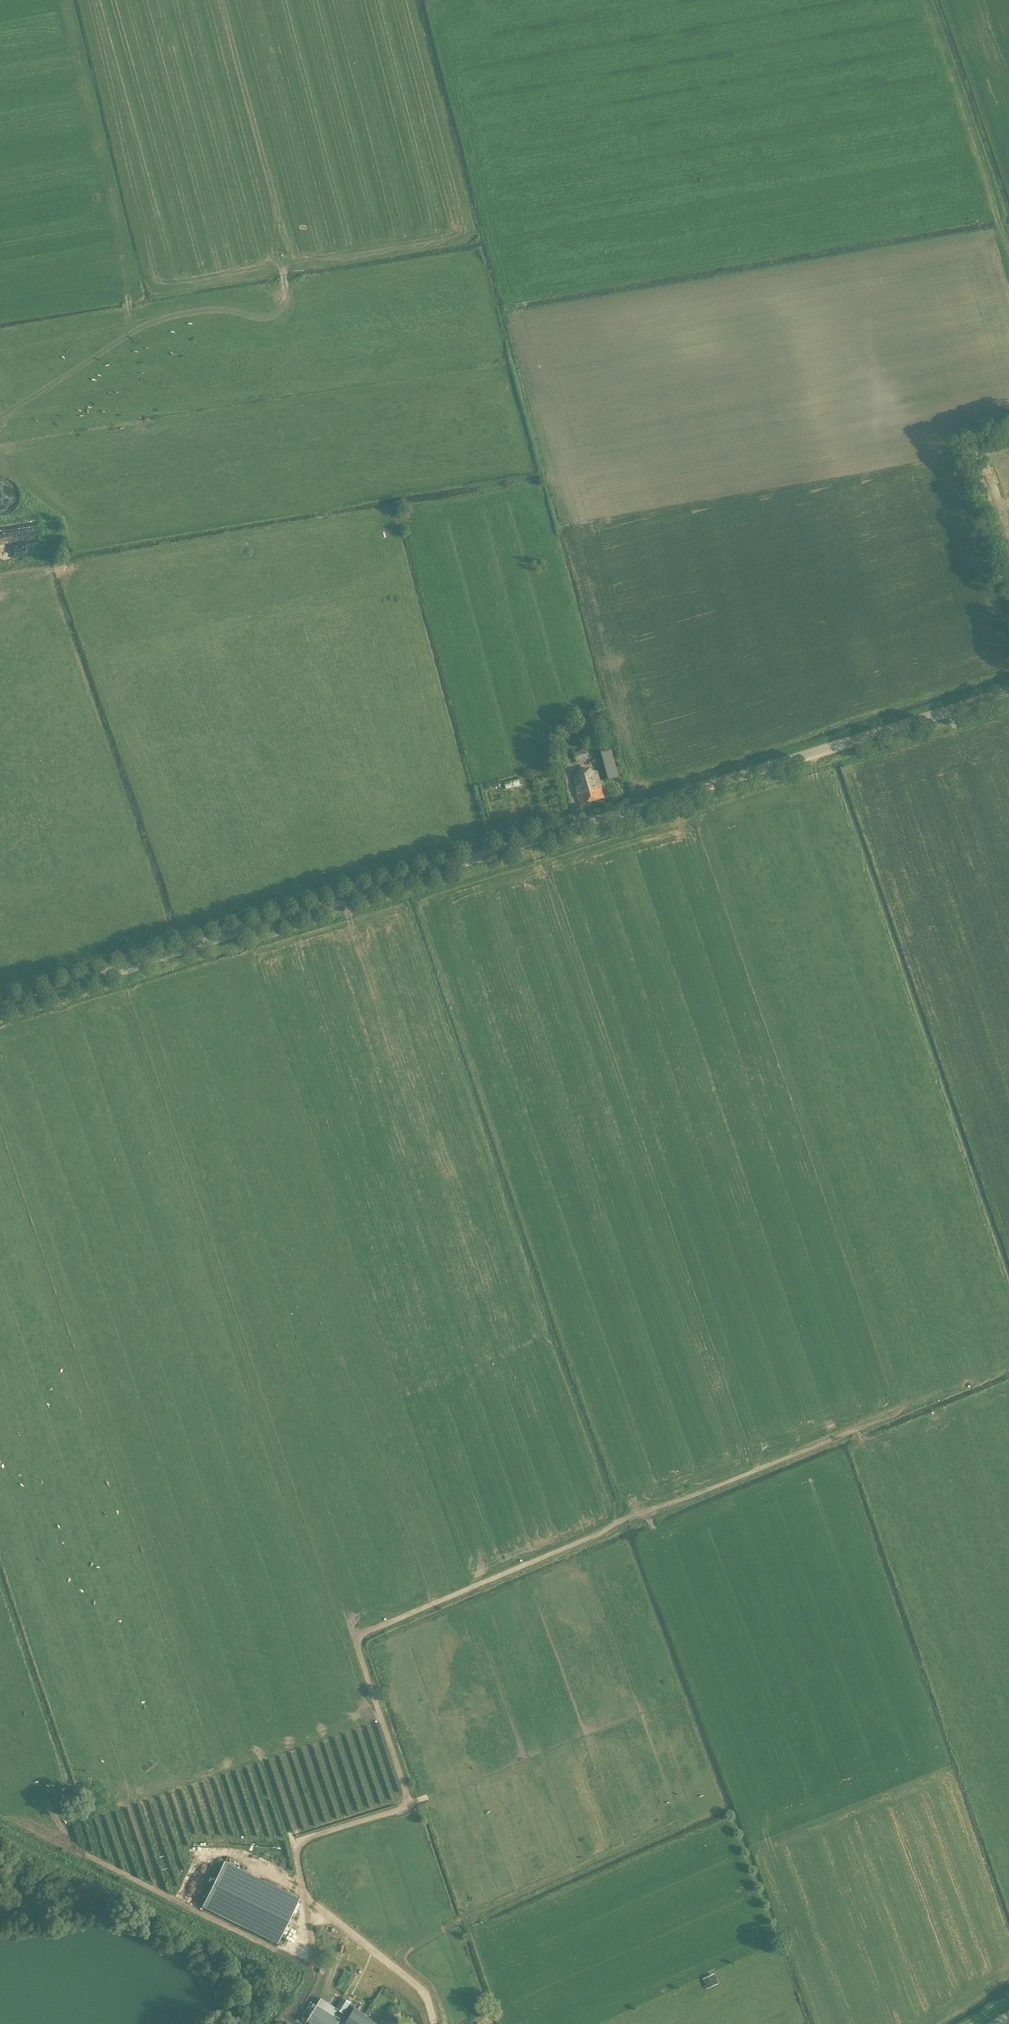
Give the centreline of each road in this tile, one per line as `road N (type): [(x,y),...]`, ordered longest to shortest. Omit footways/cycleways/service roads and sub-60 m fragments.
road 1 (unclassified): [(1008,692),(0,1006)]

